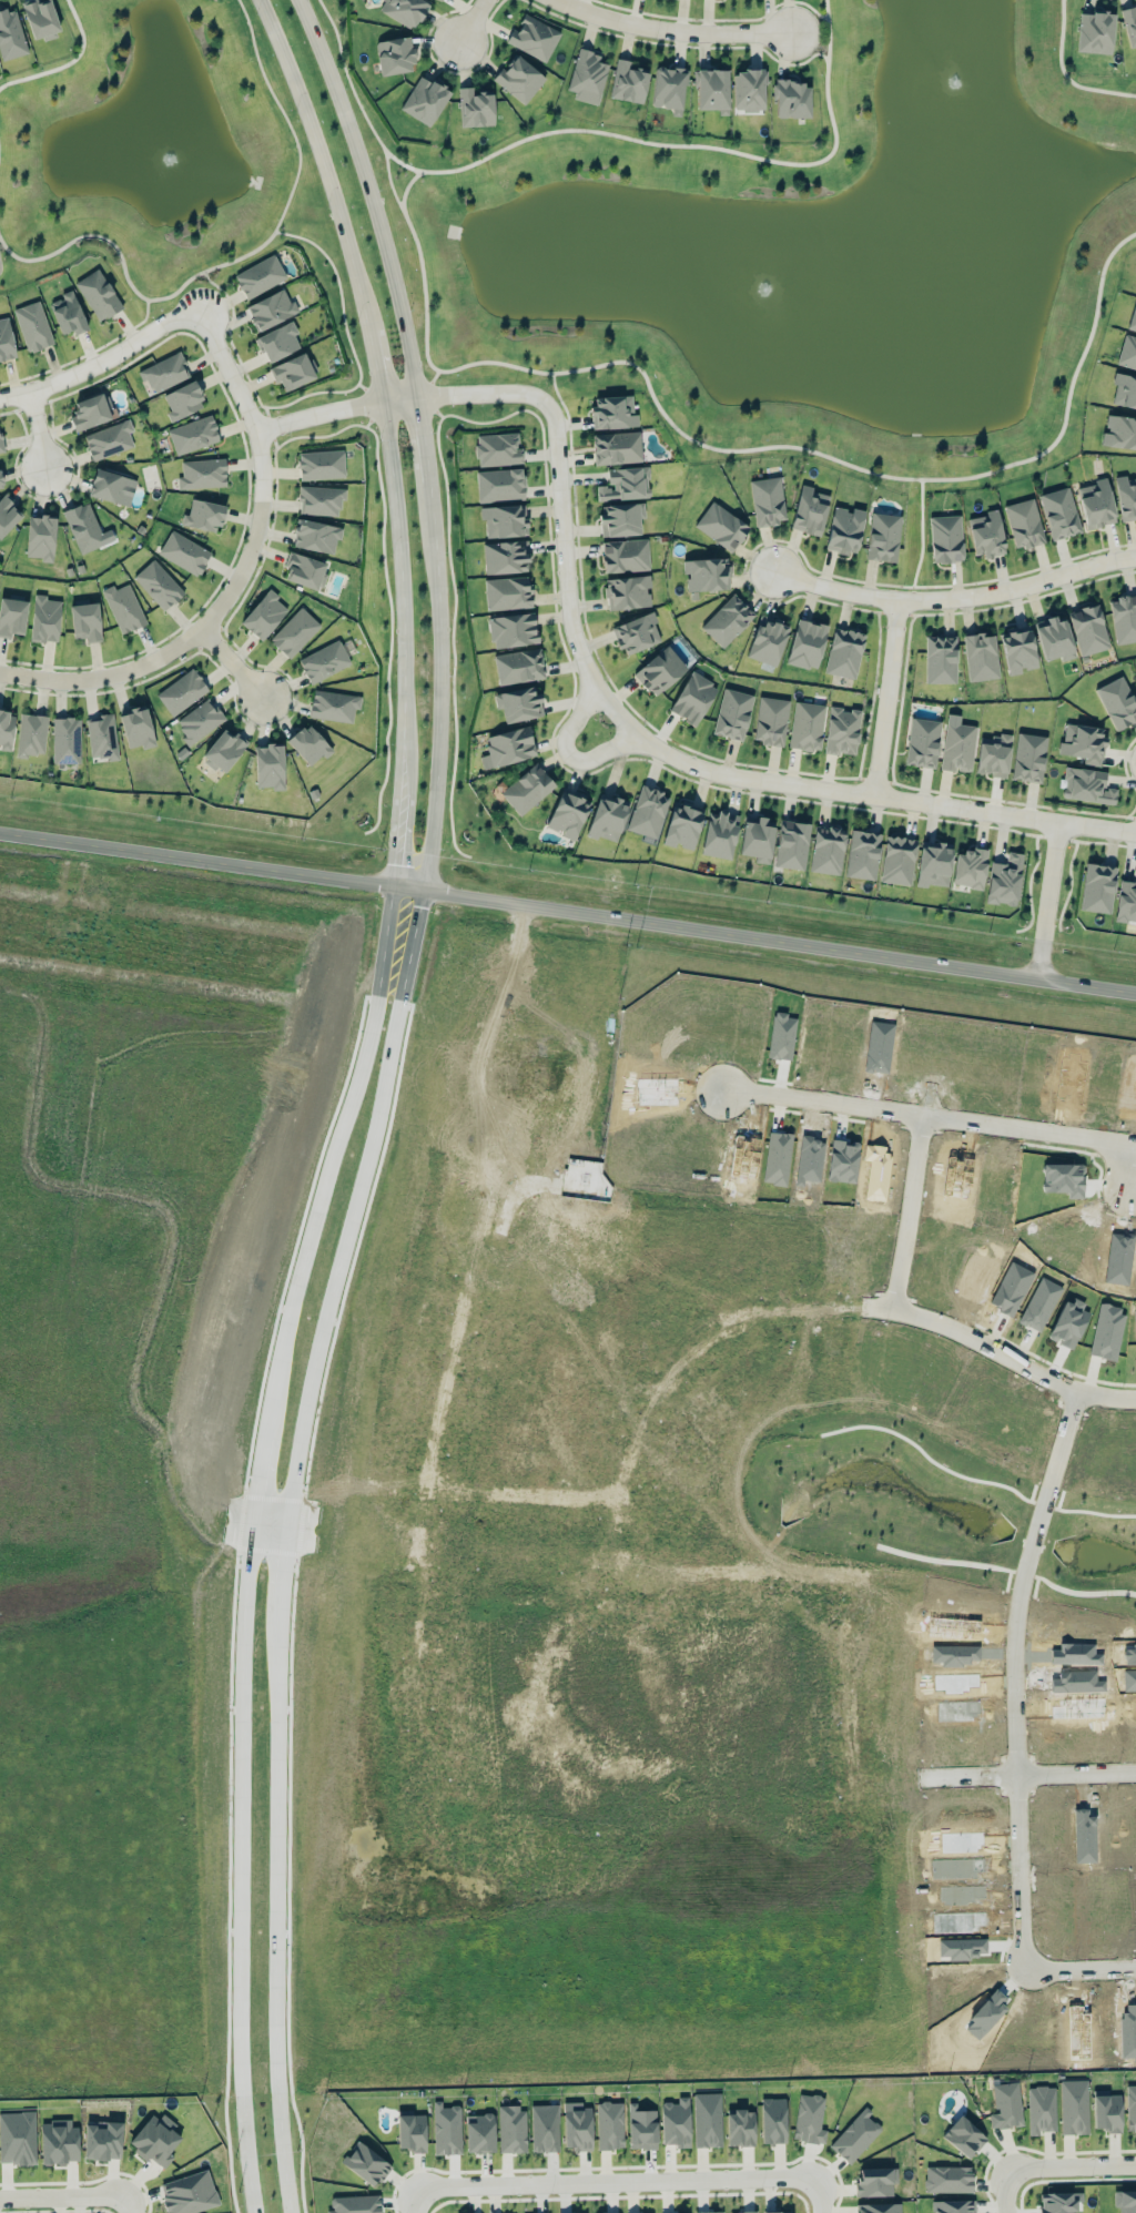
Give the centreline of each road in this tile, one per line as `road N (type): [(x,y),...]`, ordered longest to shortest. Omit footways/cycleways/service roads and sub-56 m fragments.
road 1 (residential): [(894,1310),(780,1308),(727,1331),(672,1373),(642,1429),(623,1491),(620,1588),(630,1978),(787,1977),(807,1975),(824,1959),(814,1578)]
road 2 (secondary): [(395,886),(1135,994)]
road 3 (residential): [(1077,1389),(1032,1550),(1015,1657),(1023,1941),(1031,1956),(1062,1962),(1135,1959)]
road 4 (secondary): [(281,1510),(306,1362),(427,892)]
road 5 (residential): [(203,306),(258,430),(263,478),(243,567),(201,629),(124,672),(82,681),(0,674)]
road 6 (secondary): [(395,886),(266,1430)]
road 7 (residential): [(616,709),(648,741),(717,772),(1135,830)]
road 8 (residential): [(418,1766),(416,1593),(436,1420),(457,1326),(486,1269)]
road 9 (residential): [(1135,1398),(1083,1392),(937,1322),(894,1310),(923,1117)]
road 10 (residential): [(1135,1145),(724,1090)]
road 11 (secondary): [(412,397),(400,312),(365,175),(298,0)]
road 12 (secondary): [(247,1536),(234,1950)]
road 13 (secondary): [(427,892),(437,627),(423,480)]
road 14 (tertiary): [(0,833),(395,886)]
road 15 (secondary): [(382,402),(400,572),(404,794)]
road 16 (residential): [(439,2187),(779,2180),(816,2194)]
road 17 (residential): [(126,1393),(178,1232),(176,1207),(0,1179)]
road 18 (residential): [(774,567),(822,587),(911,602),(998,595),(1135,559)]
road 19 (secondary): [(262,0),(286,51),(371,332)]
road 20 (secondary): [(267,1958),(273,1612)]
road 21 (residential): [(276,1539),(477,1556),(621,1557)]
road 22 (residential): [(622,1527),(465,1526),(281,1510)]
road 23 (residential): [(549,404),(572,615),(592,680),(616,709)]
road 24 (residential): [(821,1776),(1135,1769)]
road 25 (residential): [(170,1511),(178,1479),(172,1449),(126,1393),(0,1378)]
road 26 (secondary): [(234,1950),(256,2212)]
road 27 (secondary): [(292,2212),(267,1958)]
road 28 (residential): [(555,0),(667,33),(791,33)]
road 29 (residential): [(0,400),(83,374),(203,306)]
road 30 (residential): [(630,1978),(514,1984),(426,1978)]
road 31 (residential): [(876,793),(899,602)]
road 32 (residential): [(763,1316),(703,1289),(687,1293),(672,1373)]
road 33 (residential): [(1062,821),(1038,981)]
road 34 (residential): [(592,680),(567,735),(569,751),(582,758),(648,741)]
road 35 (residential): [(258,430),(412,397)]
road 36 (residential): [(412,397),(526,393),(549,404)]
road 37 (residential): [(626,1481),(659,1475),(683,1421),(683,1401),(663,1388)]
road 38 (residential): [(130,2195),(0,2199)]
road 39 (residential): [(1135,2166),(1005,2170)]

